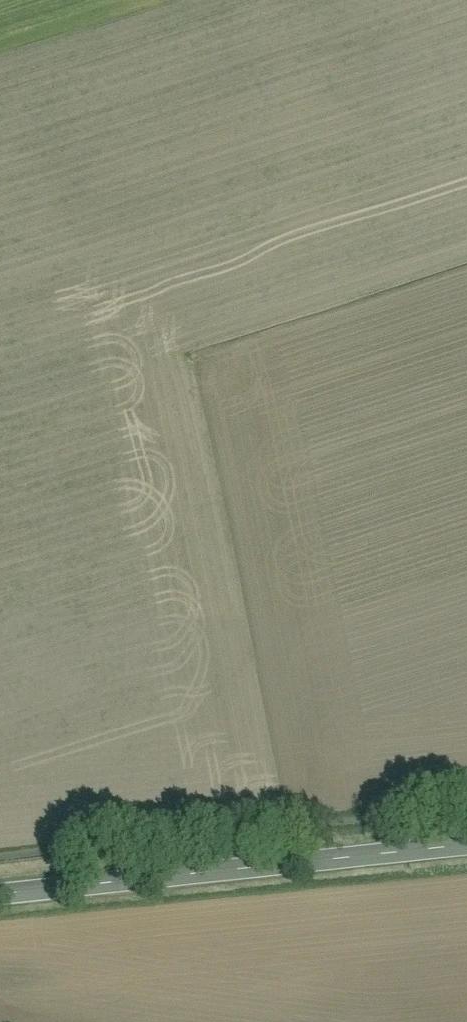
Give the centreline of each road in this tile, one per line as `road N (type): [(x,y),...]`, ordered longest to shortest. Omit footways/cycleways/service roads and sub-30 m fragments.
road 1 (tertiary): [(466,847),(0,894)]

